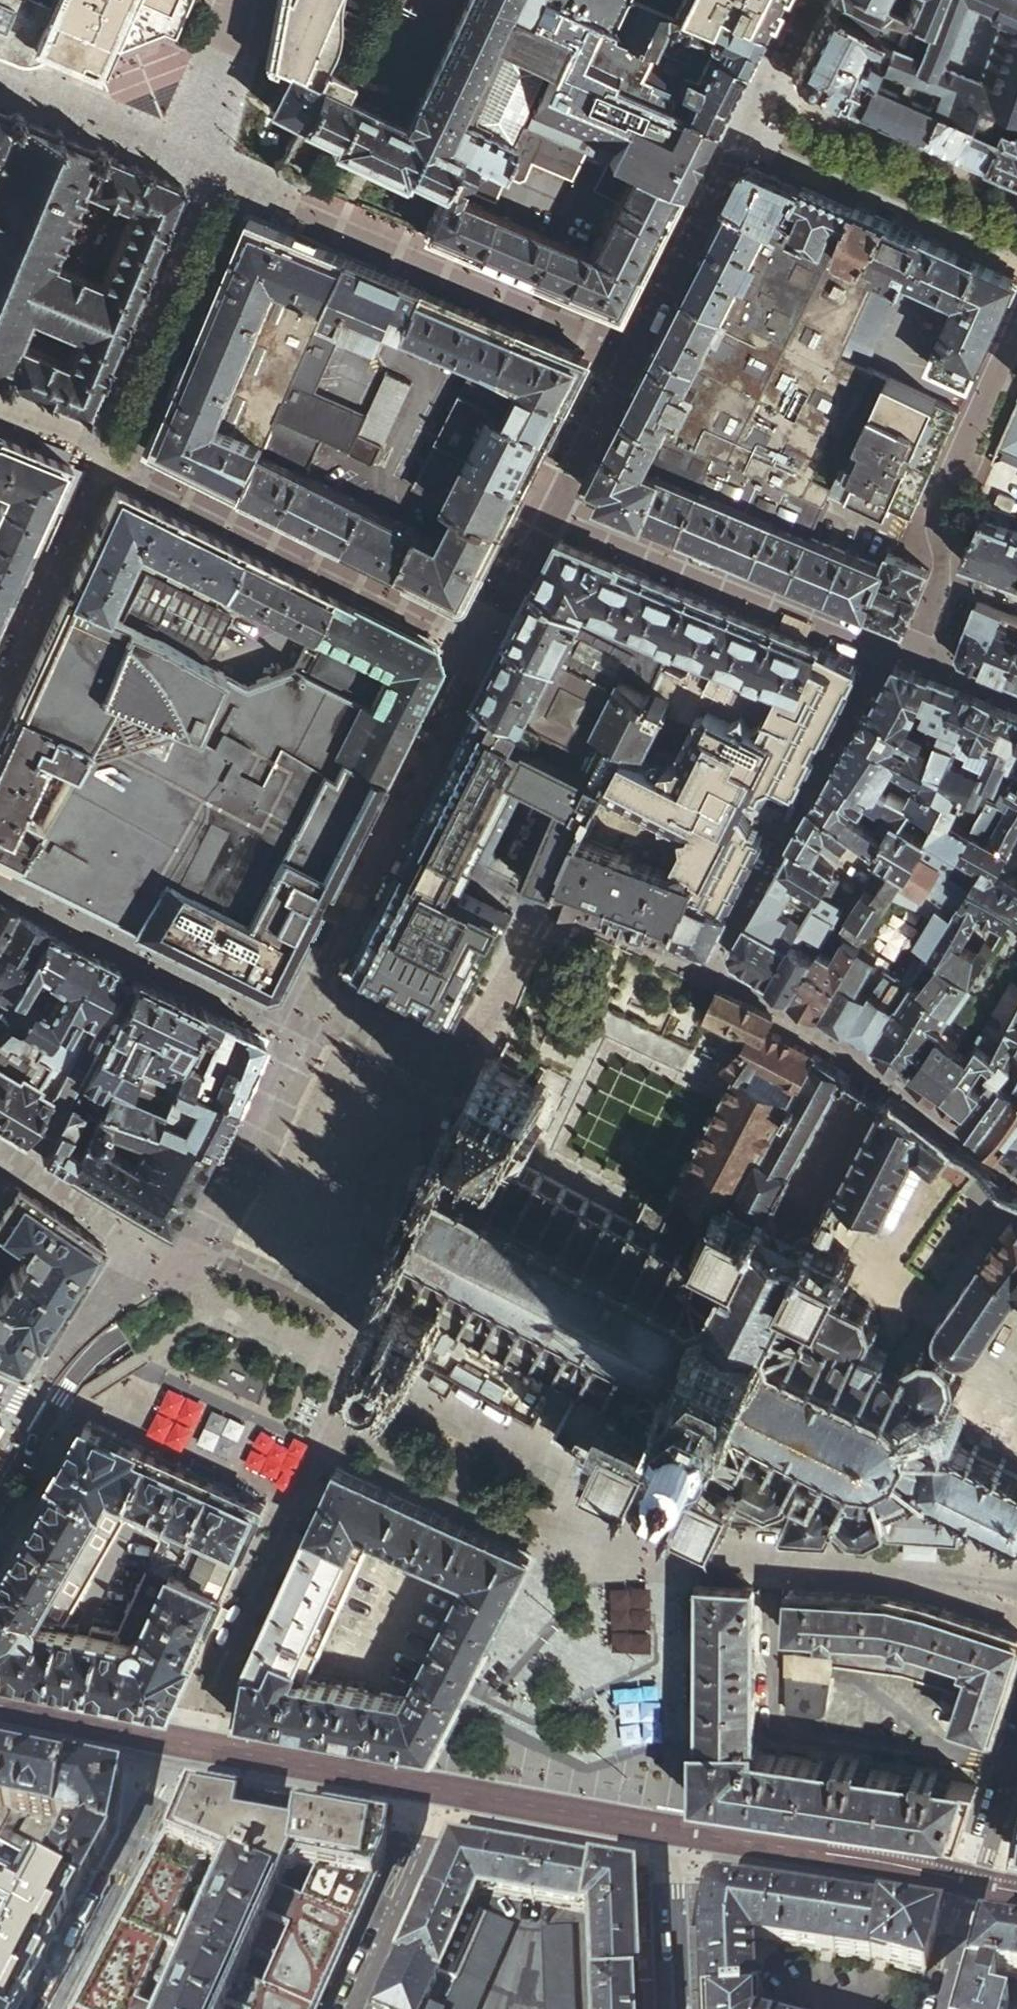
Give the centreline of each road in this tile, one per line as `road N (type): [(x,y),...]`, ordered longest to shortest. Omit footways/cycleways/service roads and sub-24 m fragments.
road 1 (tertiary): [(254,0),(218,164),(89,527),(94,560),(299,1007),(306,1044),(297,1115),(234,1222),(168,1303),(99,1350),(51,1410),(0,1498)]
road 2 (residential): [(971,1905),(668,1856)]
road 3 (residential): [(44,2008),(166,1763)]
road 4 (residential): [(434,1813),(166,1763)]
road 5 (residential): [(434,1813),(668,1856)]
road 6 (residential): [(351,2008),(434,1813)]
road 7 (residential): [(166,1763),(0,1729)]
road 8 (residential): [(971,1905),(1016,1755)]
road 9 (residential): [(668,1856),(681,2008)]

